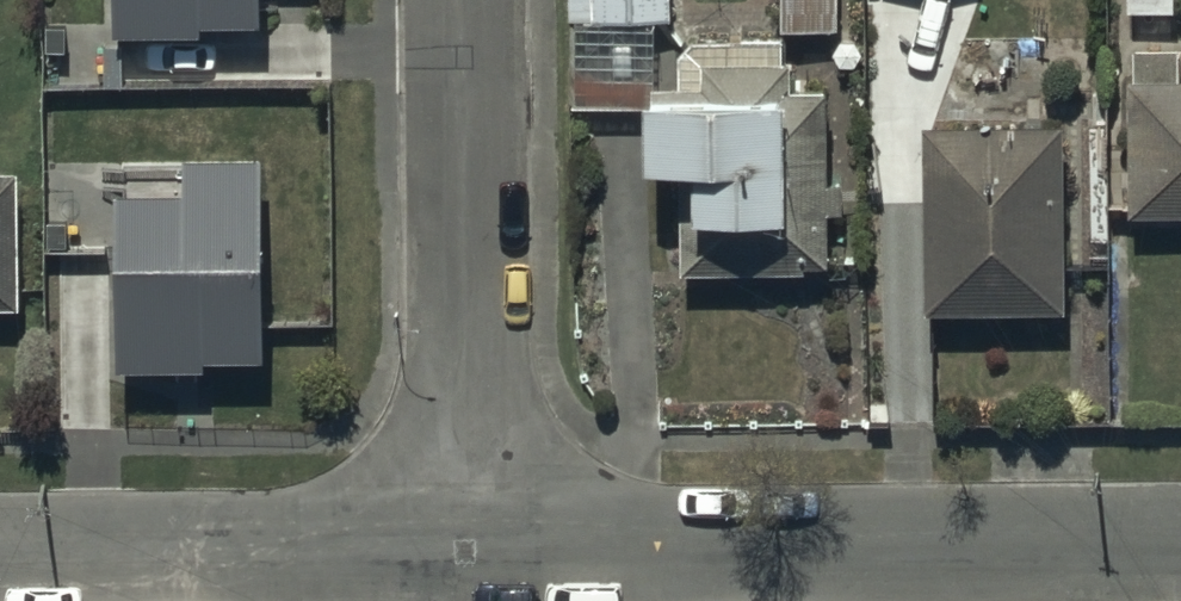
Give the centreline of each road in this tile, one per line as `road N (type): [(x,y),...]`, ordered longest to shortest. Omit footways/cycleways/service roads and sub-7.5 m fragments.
road 1 (residential): [(466,550),(1180,544)]
road 2 (residential): [(466,550),(463,0)]
road 3 (residential): [(0,554),(466,550)]

